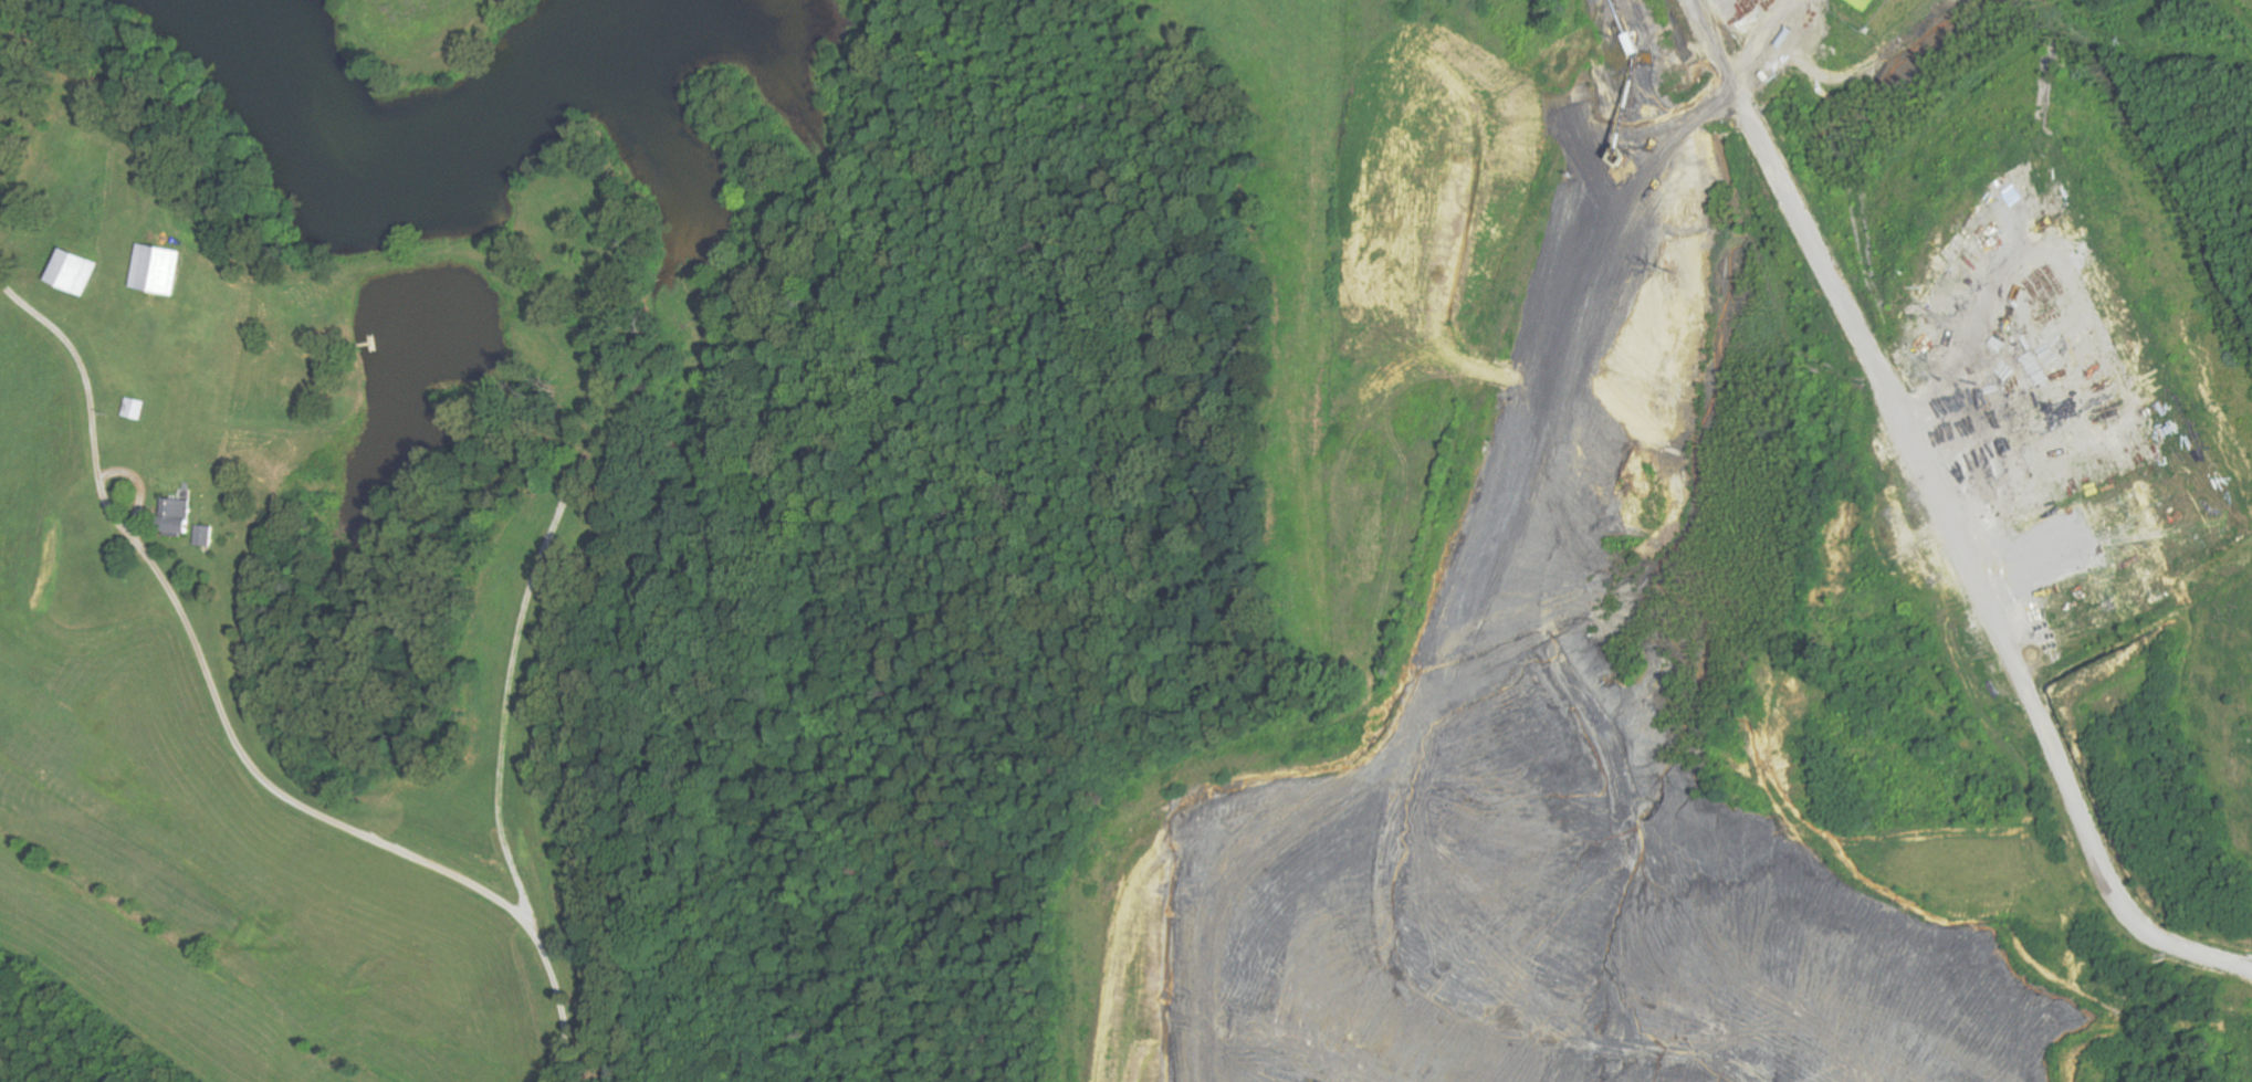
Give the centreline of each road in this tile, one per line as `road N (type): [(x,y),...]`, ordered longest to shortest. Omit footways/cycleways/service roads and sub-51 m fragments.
road 1 (residential): [(562,1081),(563,995),(543,942),(520,916),(301,806),(250,765),(185,617),(101,493),(75,356),(0,284)]

